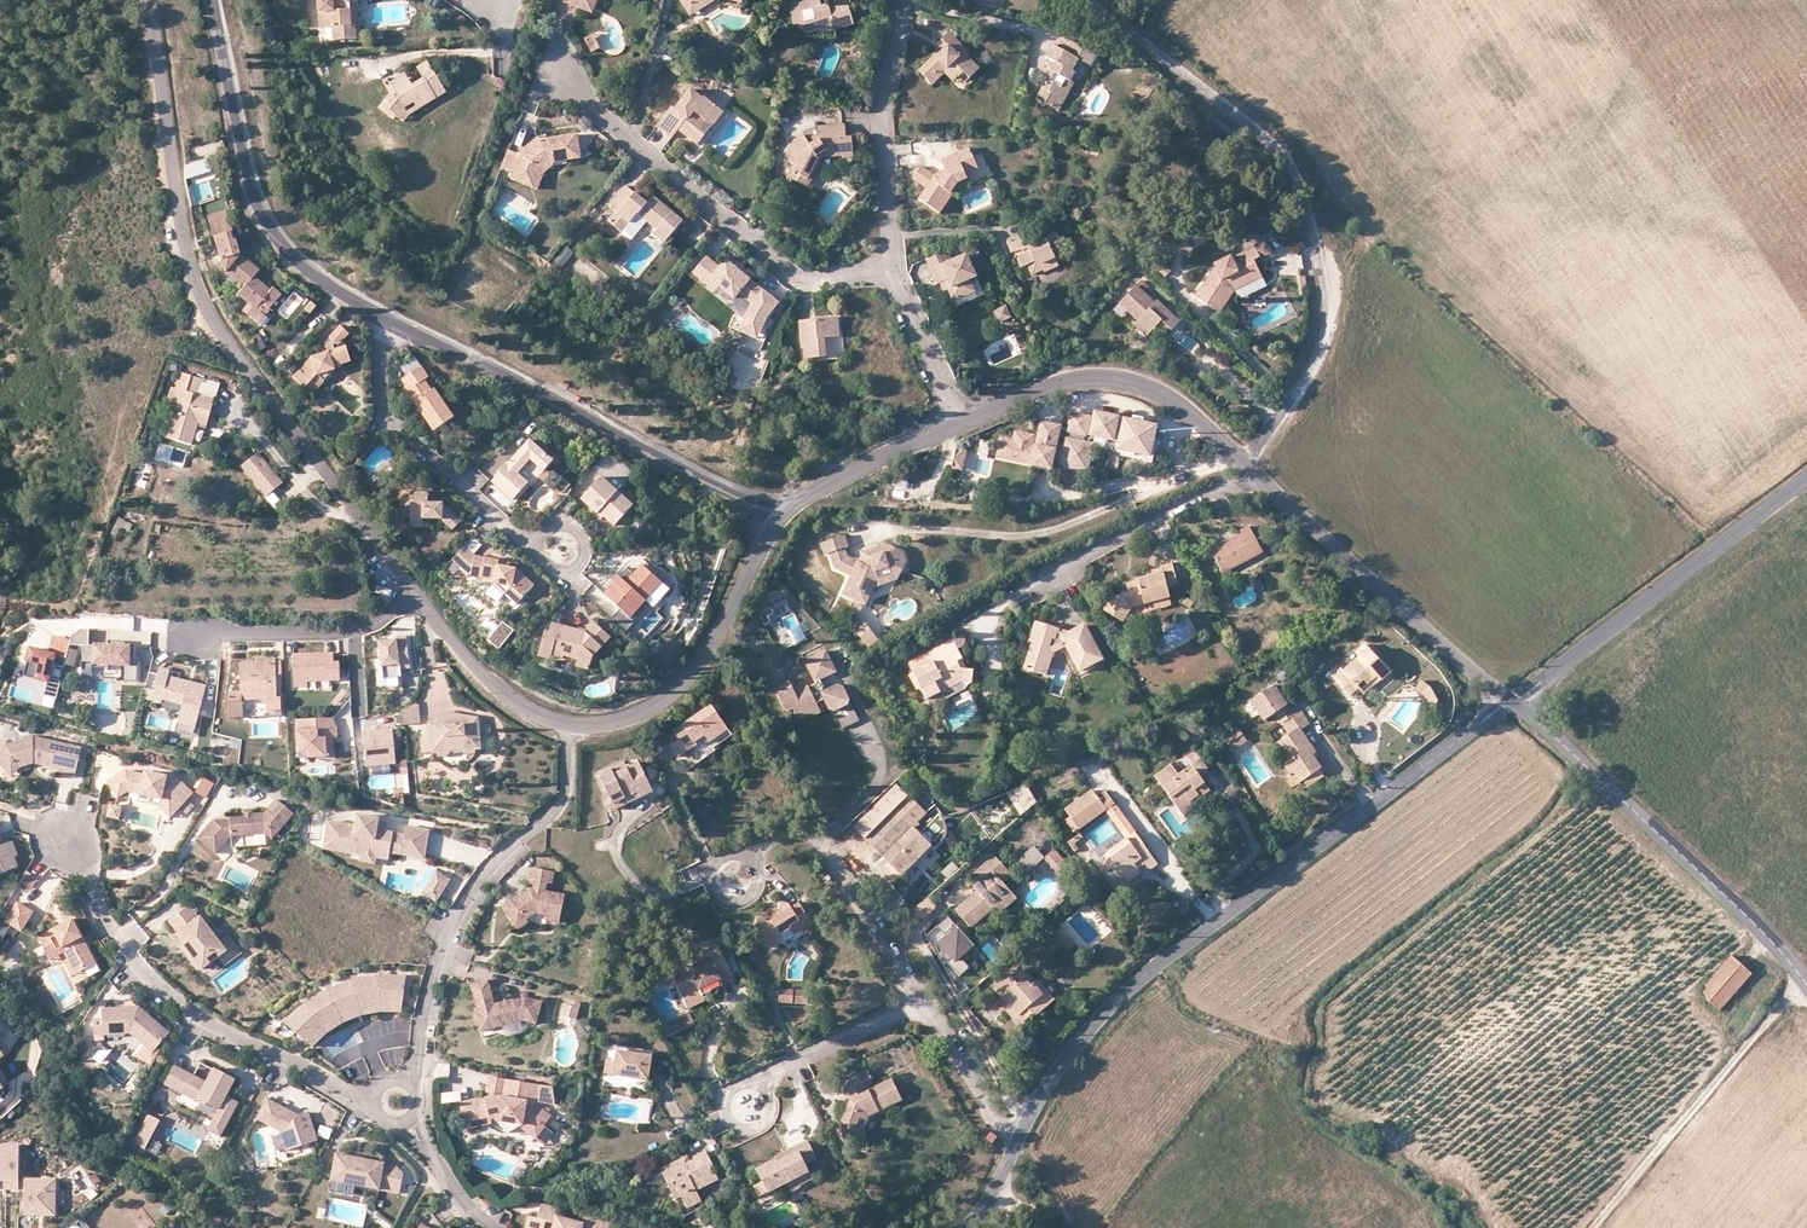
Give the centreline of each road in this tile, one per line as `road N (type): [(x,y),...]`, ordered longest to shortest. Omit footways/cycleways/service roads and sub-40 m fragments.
road 1 (tertiary): [(149,0),(186,248),(220,333),(478,669),(518,704),(566,727)]
road 2 (tertiary): [(1018,1139),(1075,1044),(1113,1004),(1511,701)]
road 3 (residential): [(1241,464),(1297,391),(1326,328),(1302,188),(1283,155),(1249,125),(1090,0)]
road 4 (residential): [(781,514),(395,323)]
road 5 (residential): [(63,838),(99,916),(144,975),(185,1010),(245,1049),(375,1099)]
road 6 (tertiary): [(1806,995),(1754,923),(1511,701)]
road 7 (residential): [(892,271),(822,280),(795,275),(570,95),(554,74)]
road 8 (residential): [(566,727),(561,801),(483,871),(449,928),(408,1085)]
road 9 (residential): [(395,323),(315,278),(262,216),(212,0)]
road 10 (tertiary): [(1511,701),(1806,477)]
road 11 (tertiary): [(1511,701),(1251,475)]
road 12 (tertiary): [(566,727),(645,713),(697,668),(781,514)]
road 13 (track): [(1799,985),(1590,1227)]
road 14 (tertiary): [(1241,464),(1177,403),(1109,379),(1059,384),(958,424)]
road 15 (residential): [(395,323),(379,356),(382,410),(528,548)]
road 16 (residential): [(892,271),(884,97),(906,0)]
road 17 (residential): [(922,997),(830,851),(795,836),(757,845)]
road 18 (residential): [(1251,475),(1079,558),(1054,581)]
road 19 (tertiary): [(958,424),(781,514)]
road 20 (residential): [(1018,1139),(994,1121),(922,997)]
road 21 (residential): [(922,997),(773,1074)]
road 22 (residential): [(958,424),(892,271)]
road 23 (track): [(356,512),(332,515),(320,505),(236,414)]
road 24 (residential): [(773,1074),(729,1094),(724,1112),(730,1123),(754,1130),(772,1115),(773,1099)]
road 25 (residential): [(528,548),(557,576),(583,564),(576,531),(555,527),(539,534)]
road 26 (residential): [(488,1227),(407,1120)]
road 27 (residential): [(757,845),(716,862),(710,877),(718,895),(737,900),(757,876)]

